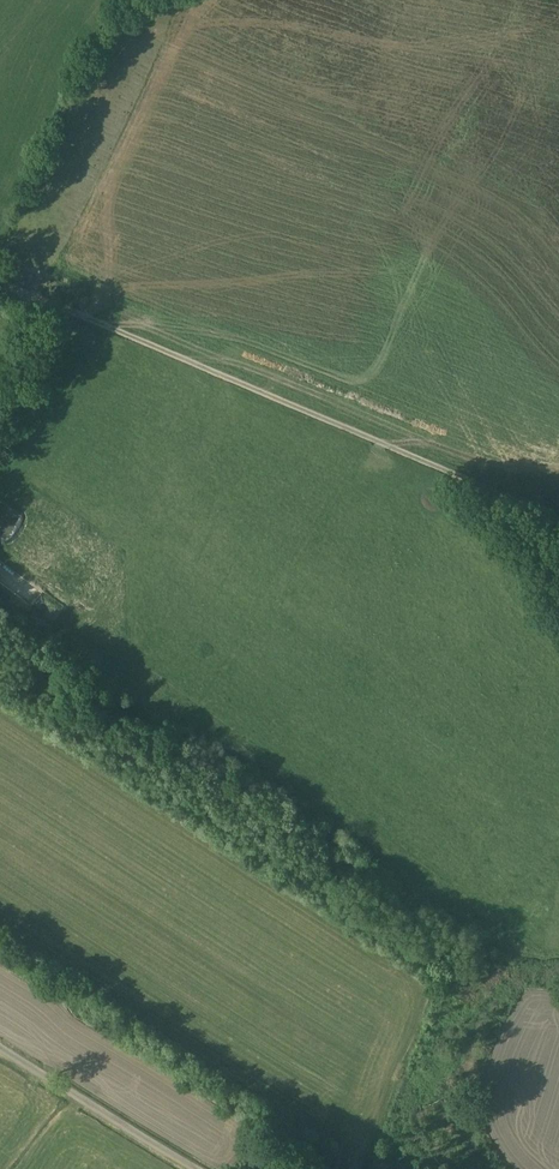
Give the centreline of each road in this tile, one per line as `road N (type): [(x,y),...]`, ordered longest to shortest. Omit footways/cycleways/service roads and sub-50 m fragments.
road 1 (track): [(558,518),(0,286)]
road 2 (track): [(0,1049),(193,1168)]

